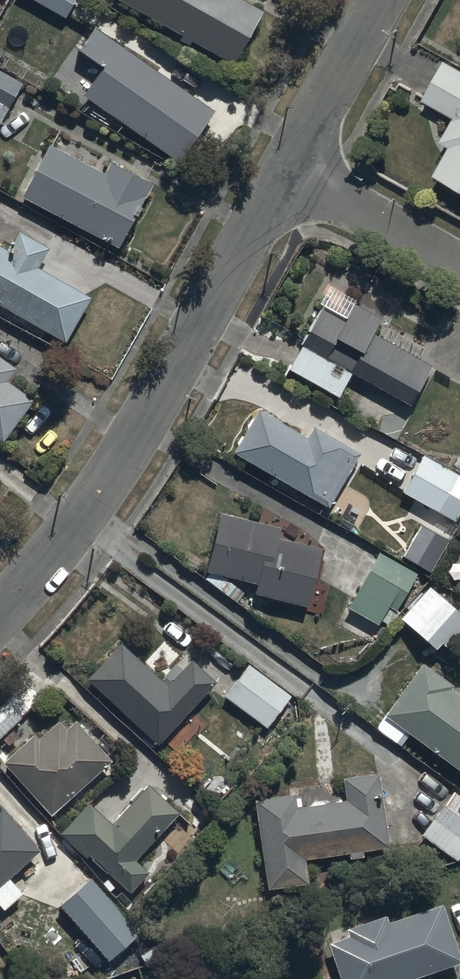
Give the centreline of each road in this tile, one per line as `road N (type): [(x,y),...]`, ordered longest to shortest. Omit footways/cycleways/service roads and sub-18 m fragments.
road 1 (residential): [(288,171),(123,455),(0,614)]
road 2 (residential): [(288,171),(459,265)]
road 3 (residential): [(381,0),(288,171)]

